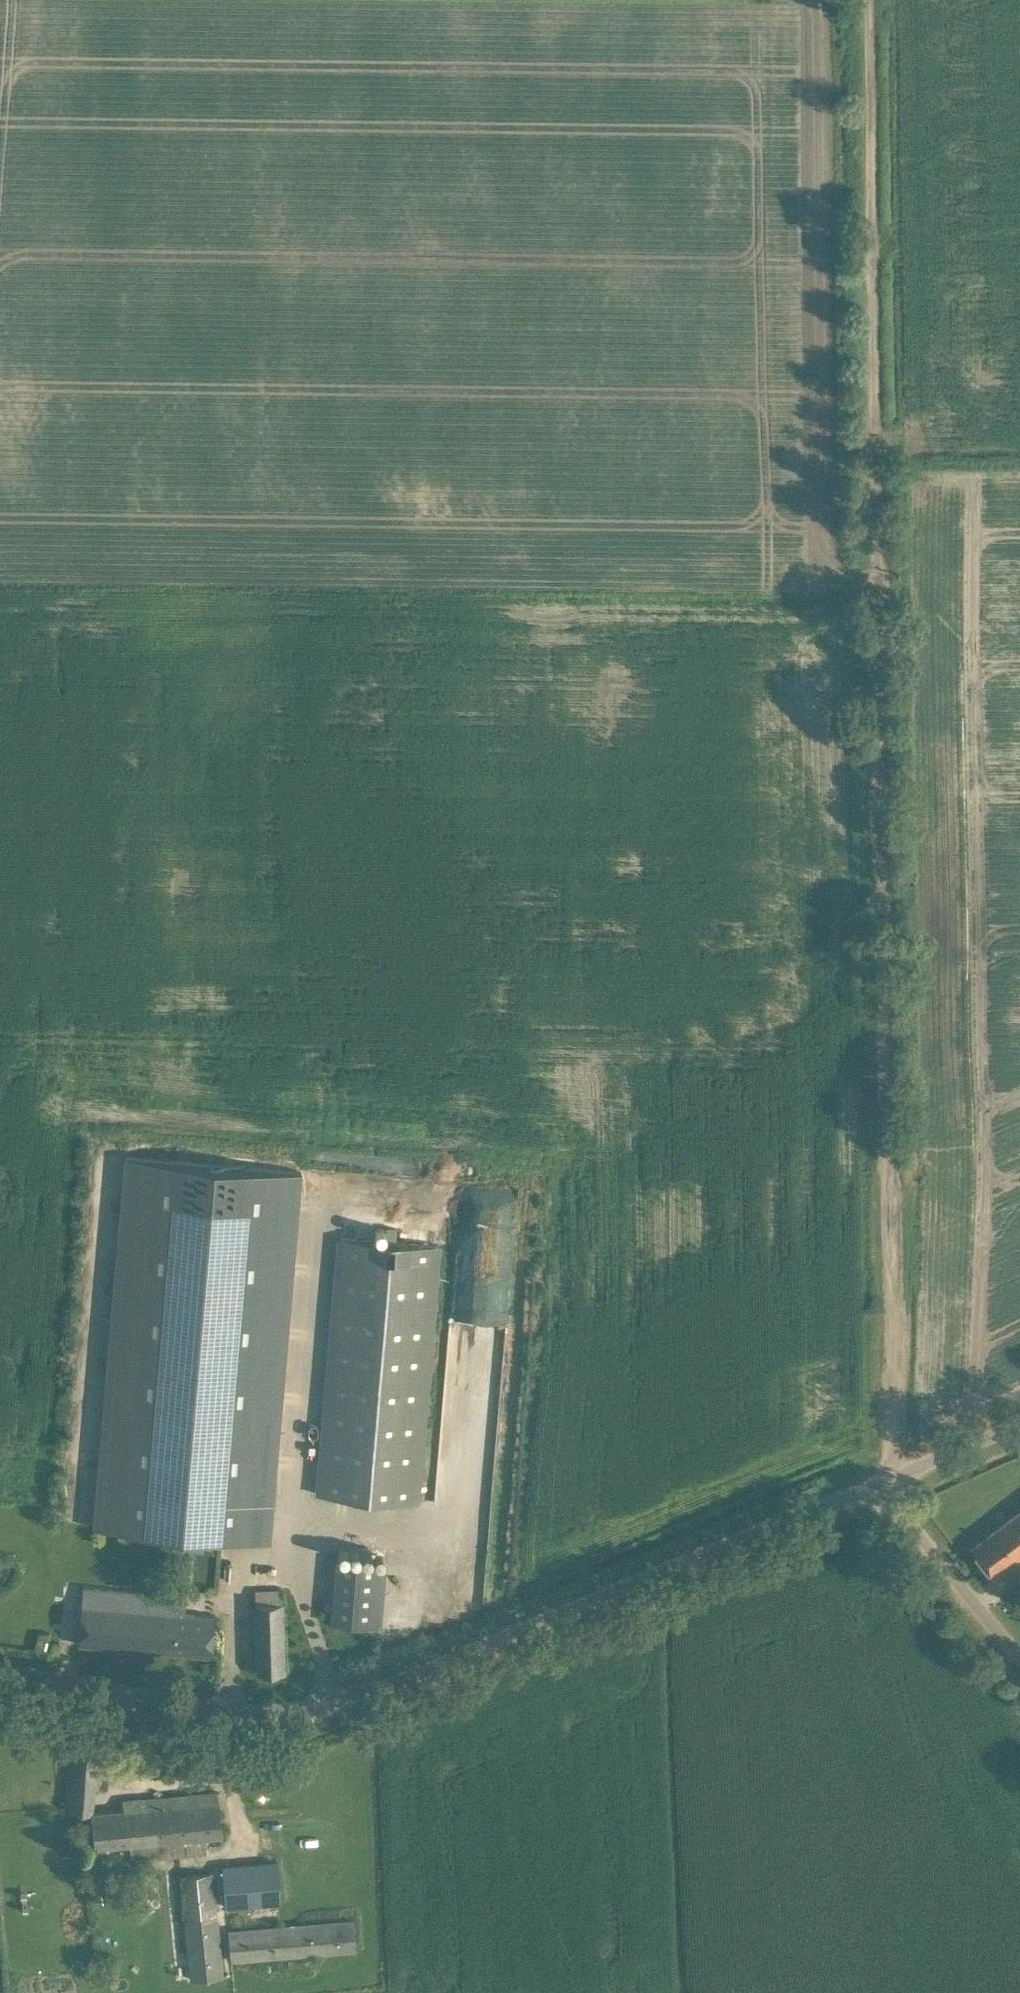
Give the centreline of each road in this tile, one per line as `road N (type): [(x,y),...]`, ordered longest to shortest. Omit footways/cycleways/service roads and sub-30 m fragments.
road 1 (track): [(872,0),(893,1481)]
road 2 (unclassified): [(893,1481),(306,1692),(226,1692),(0,1663)]
road 3 (unclassified): [(1019,1640),(916,1520),(893,1481)]
road 4 (unclassified): [(893,1481),(1019,1422)]

